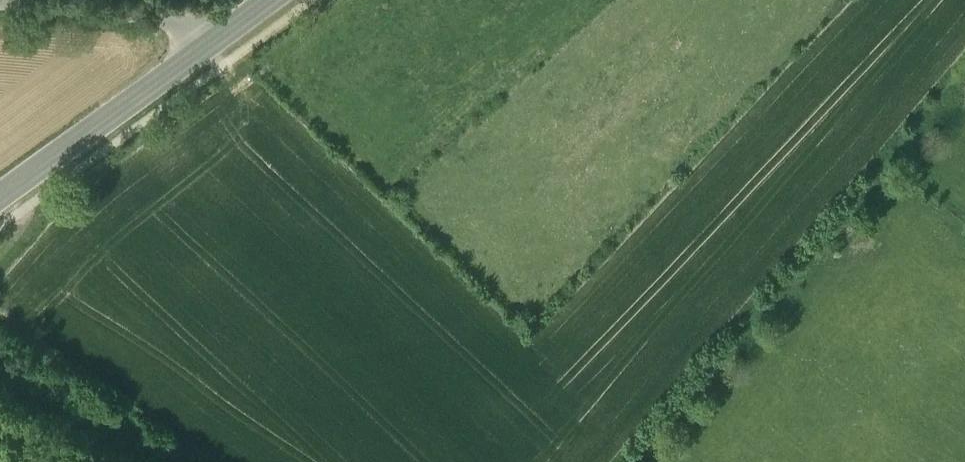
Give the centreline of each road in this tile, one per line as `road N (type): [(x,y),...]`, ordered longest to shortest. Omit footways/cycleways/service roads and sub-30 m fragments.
road 1 (tertiary): [(270,0),(0,190)]

